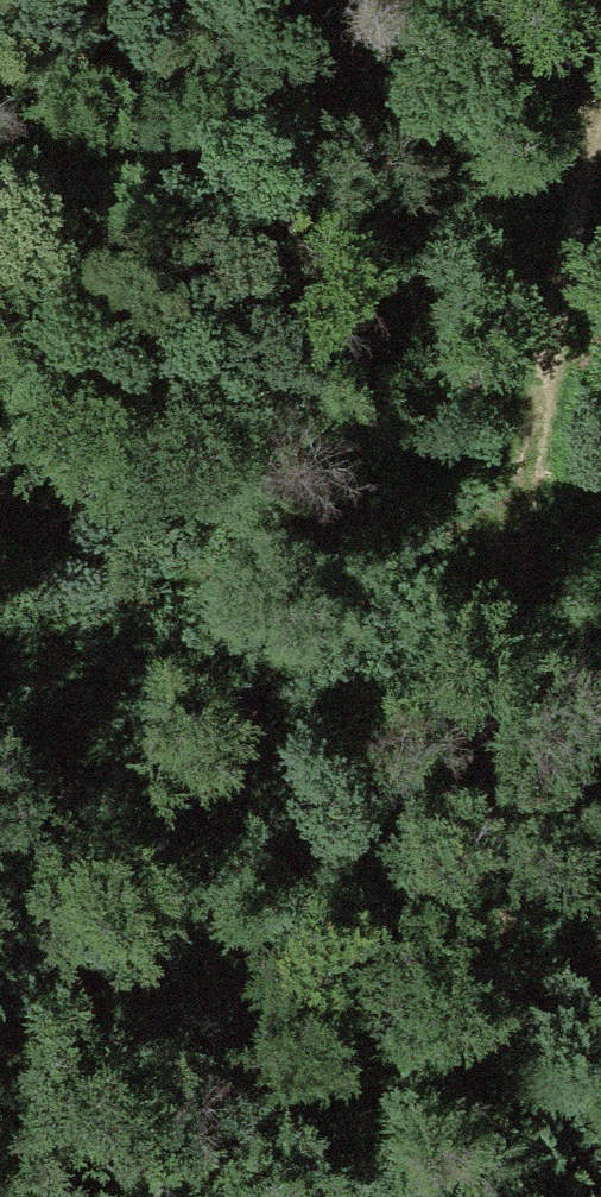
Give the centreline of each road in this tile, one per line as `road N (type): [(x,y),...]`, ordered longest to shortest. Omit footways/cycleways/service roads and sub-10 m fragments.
road 1 (track): [(600,61),(583,219),(593,532),(480,1196)]
road 2 (track): [(588,388),(330,634),(294,681),(237,777),(134,994),(7,1196)]

